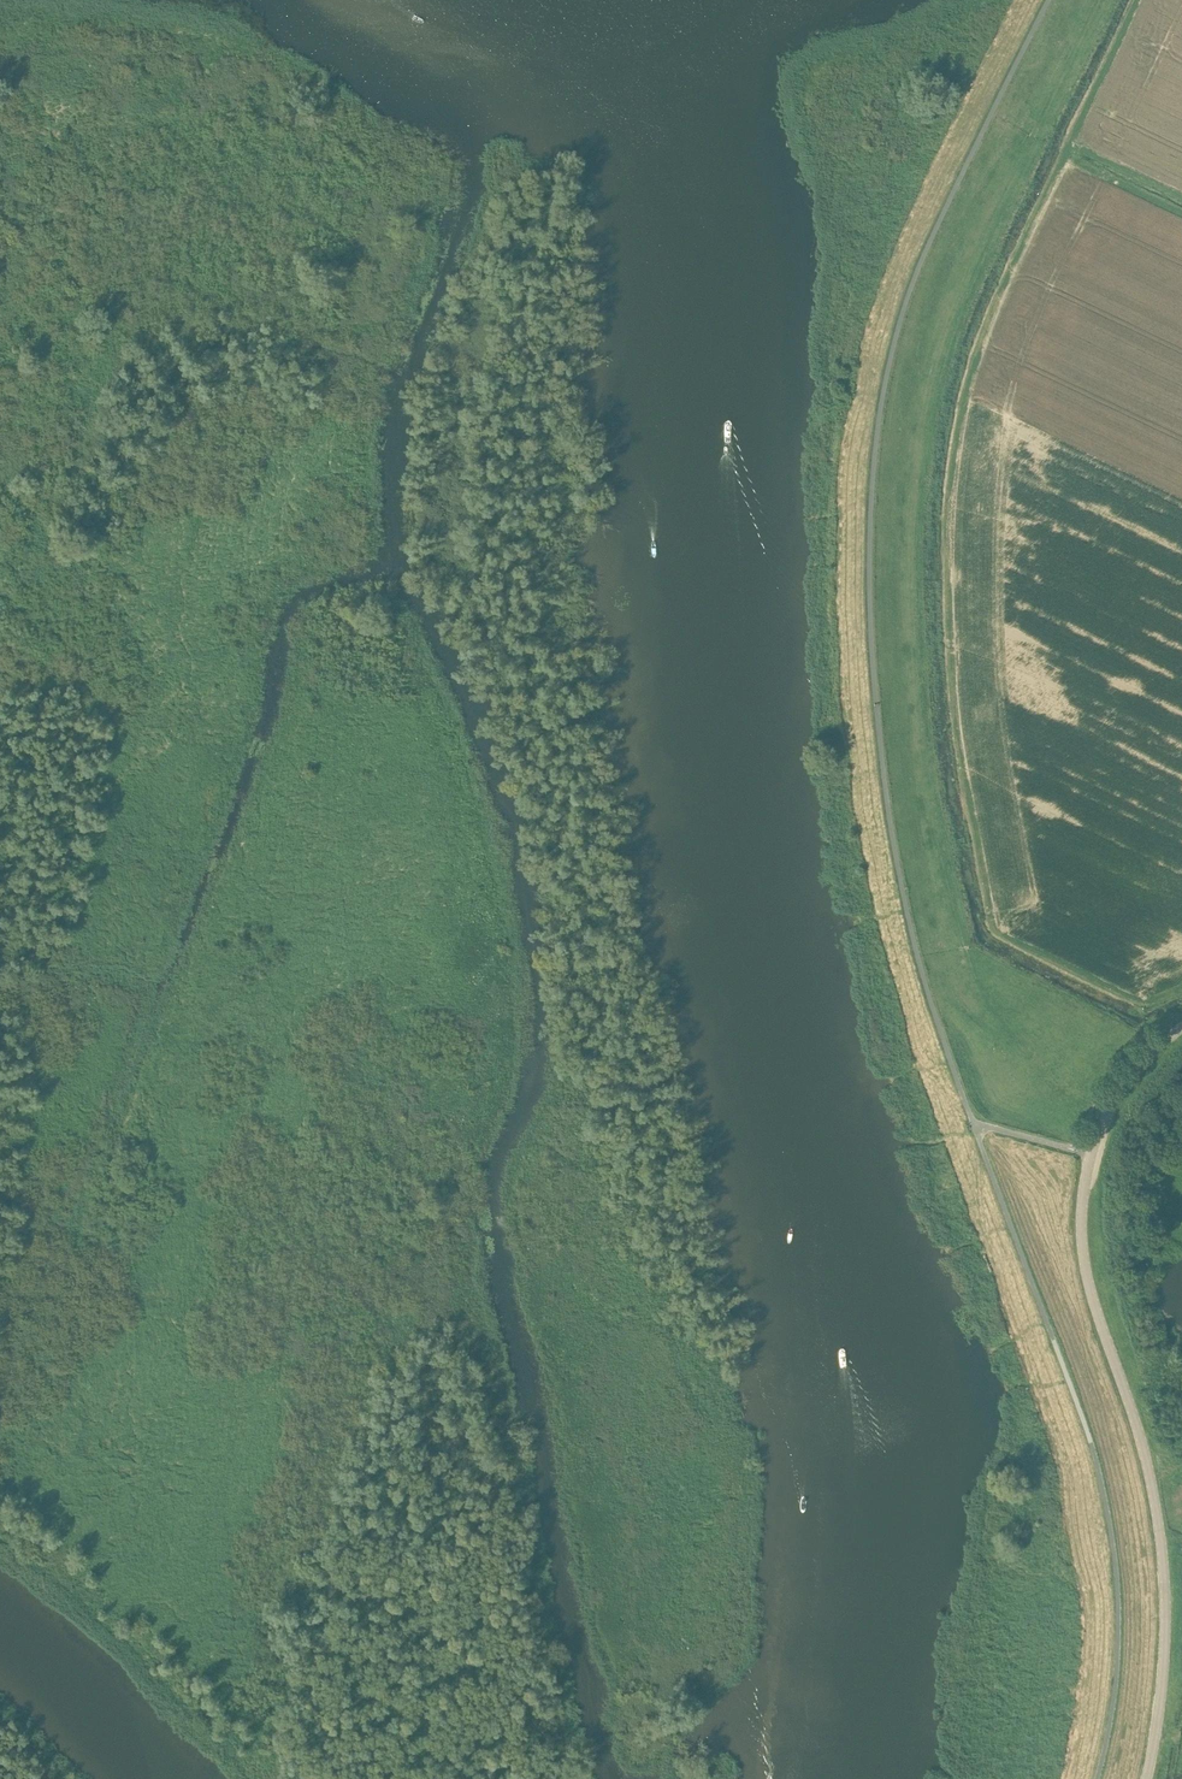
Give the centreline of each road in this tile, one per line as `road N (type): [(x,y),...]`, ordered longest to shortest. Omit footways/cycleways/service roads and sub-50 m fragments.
road 1 (unclassified): [(1146,1778),(1165,1664),(1165,1566),(1151,1479),(1099,1324),(1083,1237),(1092,1153),(1110,1108),(1139,1064),(1181,1025)]

